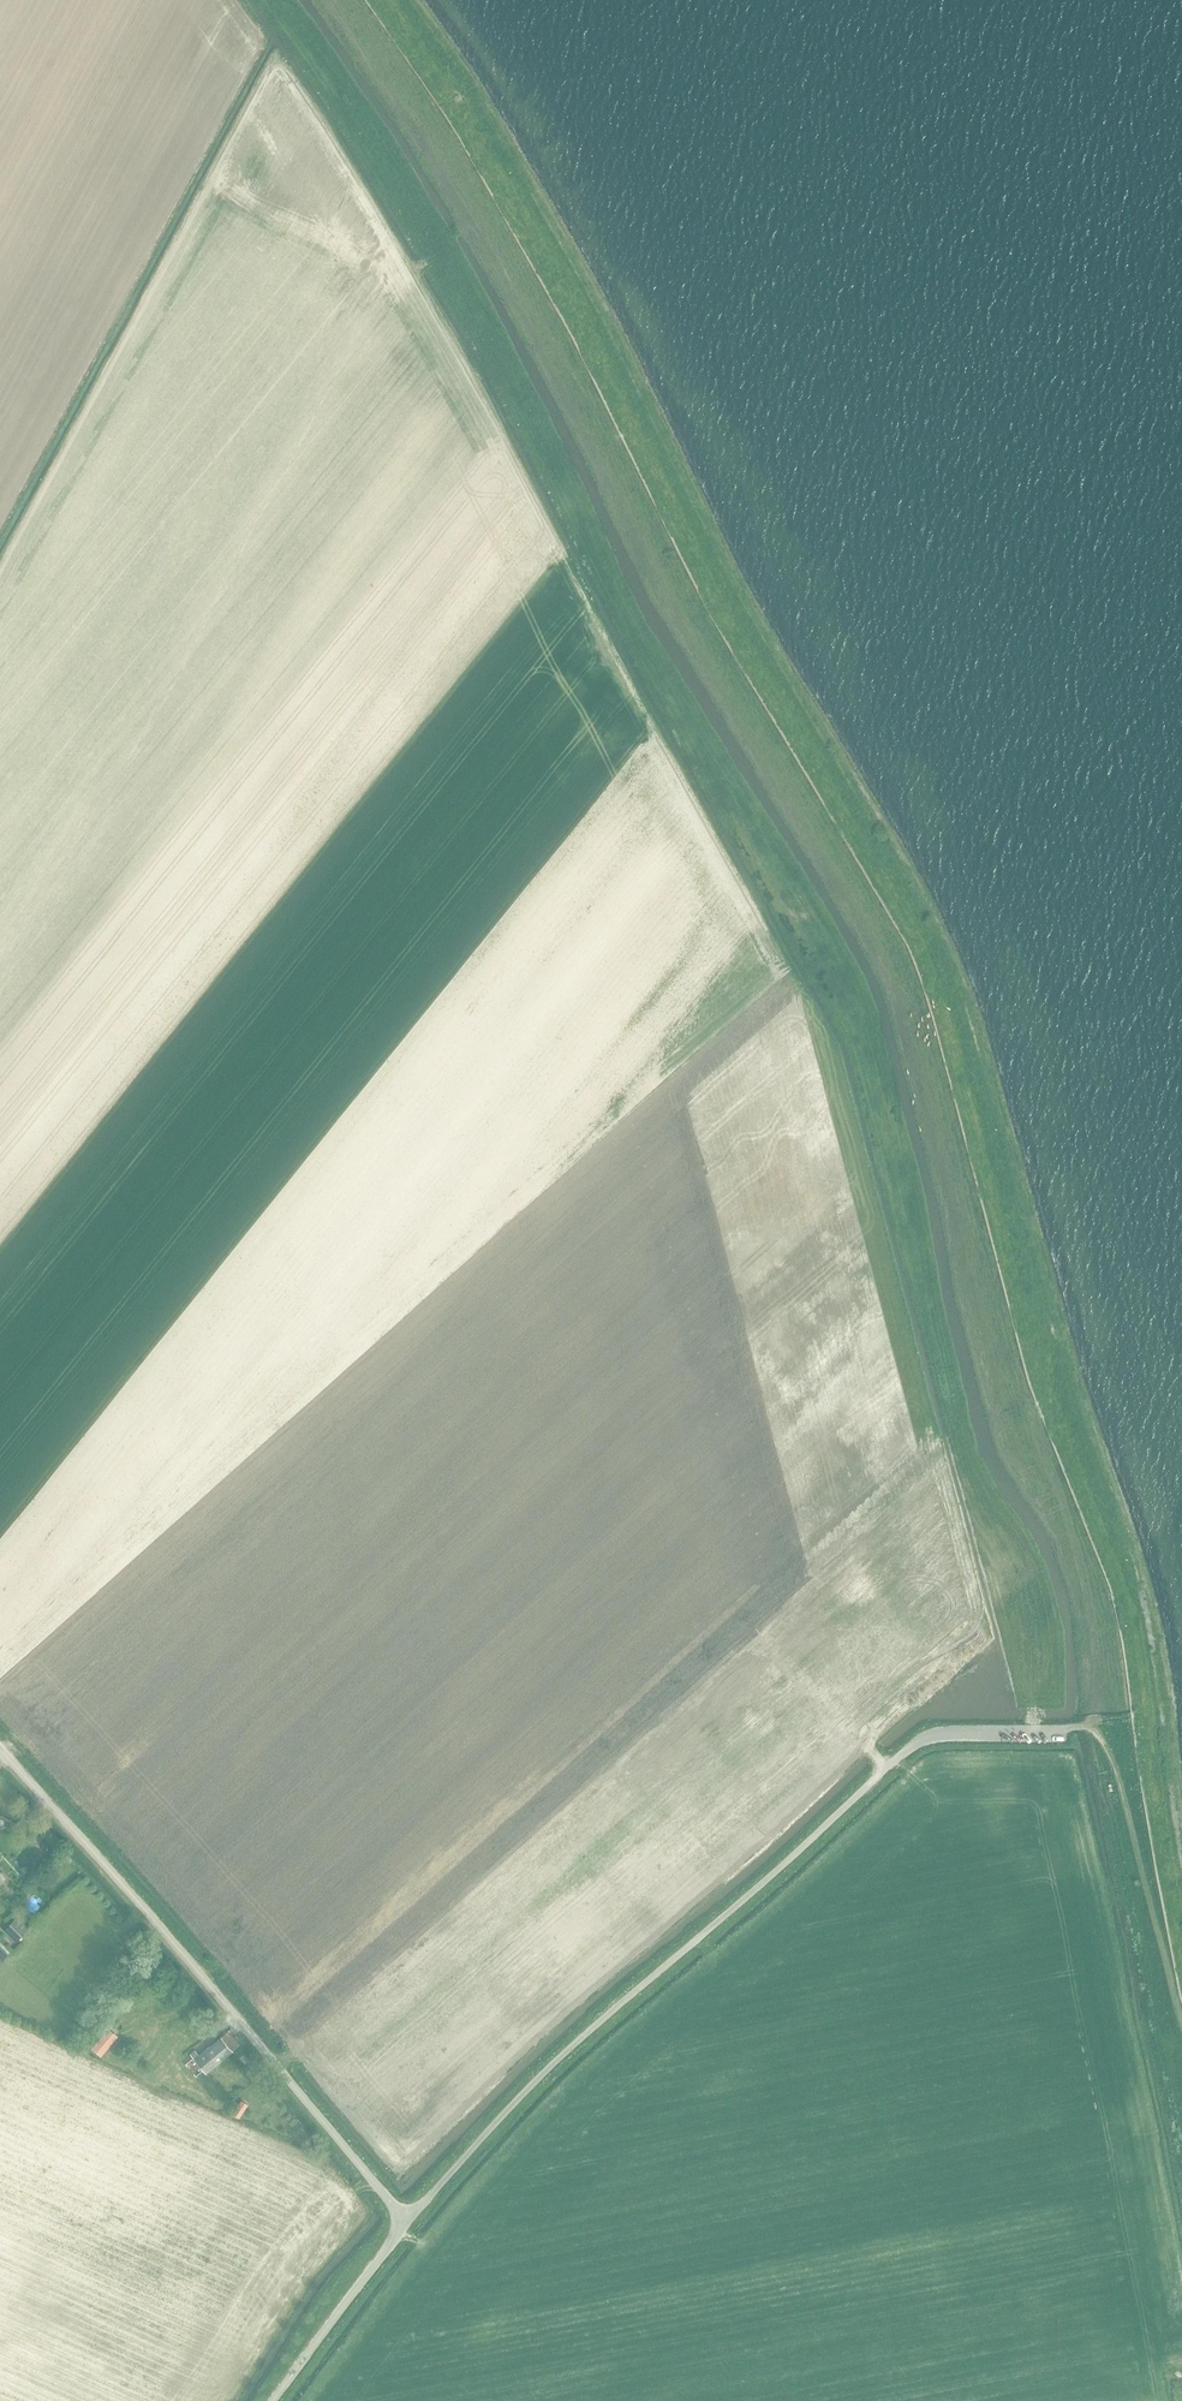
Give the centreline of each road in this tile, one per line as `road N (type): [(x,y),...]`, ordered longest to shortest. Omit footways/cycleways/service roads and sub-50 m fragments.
road 1 (track): [(963,1701),(1055,1701),(1057,1623),(1007,1510),(967,1463),(864,1052),(806,914),(640,653),(542,431),(407,186),(355,102),(265,0)]
road 2 (unclassified): [(406,2222),(613,2000),(838,1812),(905,1741),(934,1728),(1072,1728),(1110,1745),(1123,1766),(1181,1987)]
road 3 (unclassified): [(406,2222),(133,1892),(0,1748)]
road 4 (unclassified): [(272,2400),(406,2222)]

